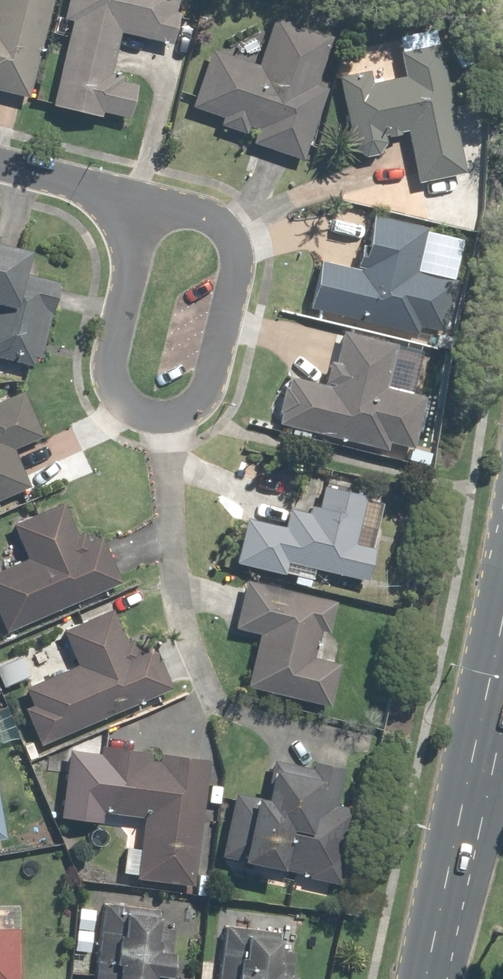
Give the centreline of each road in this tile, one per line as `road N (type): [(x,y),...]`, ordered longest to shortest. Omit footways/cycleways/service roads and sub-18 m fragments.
road 1 (residential): [(139,209),(228,226),(241,261),(208,388),(184,414),(155,420),(122,401),(115,366),(131,286)]
road 2 (primary): [(425,978),(502,614)]
road 3 (residential): [(0,166),(139,209)]

